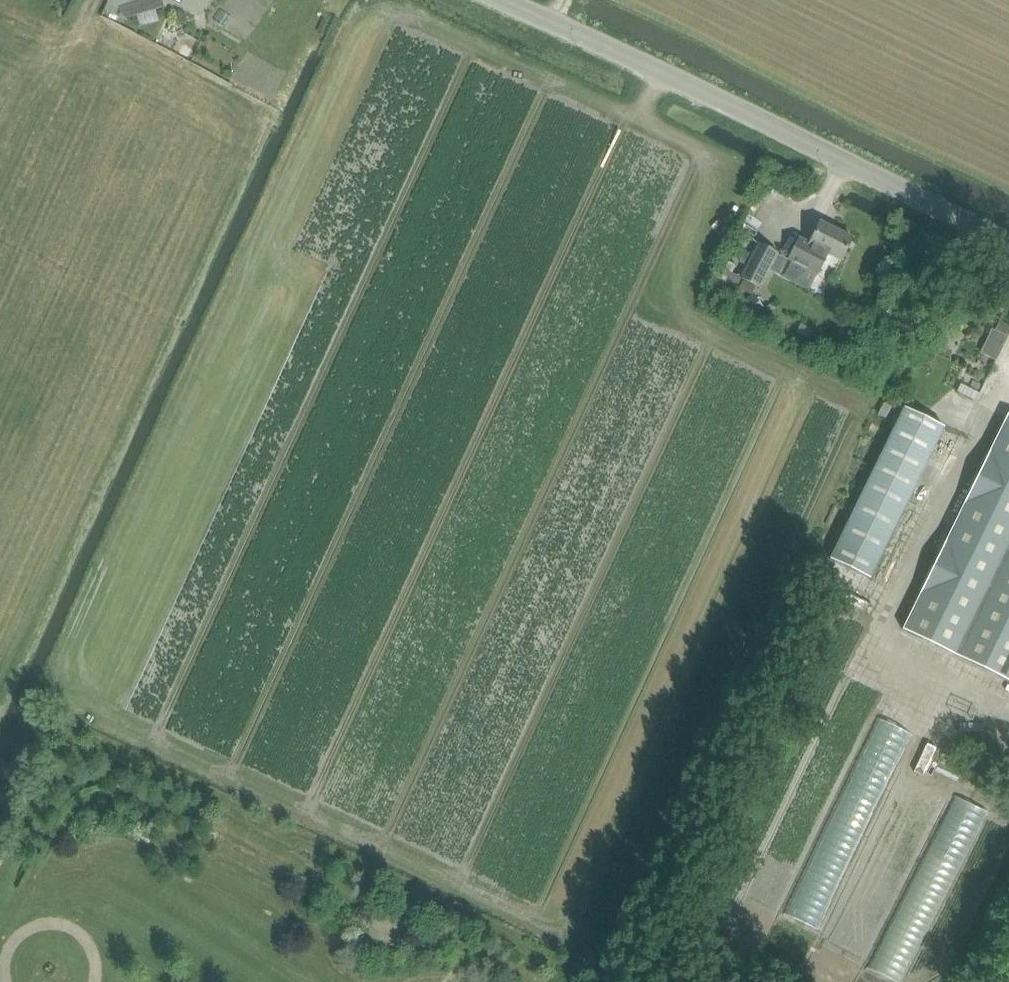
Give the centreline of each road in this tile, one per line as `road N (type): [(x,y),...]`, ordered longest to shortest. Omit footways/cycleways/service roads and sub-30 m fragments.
road 1 (unclassified): [(1008,242),(504,0)]

